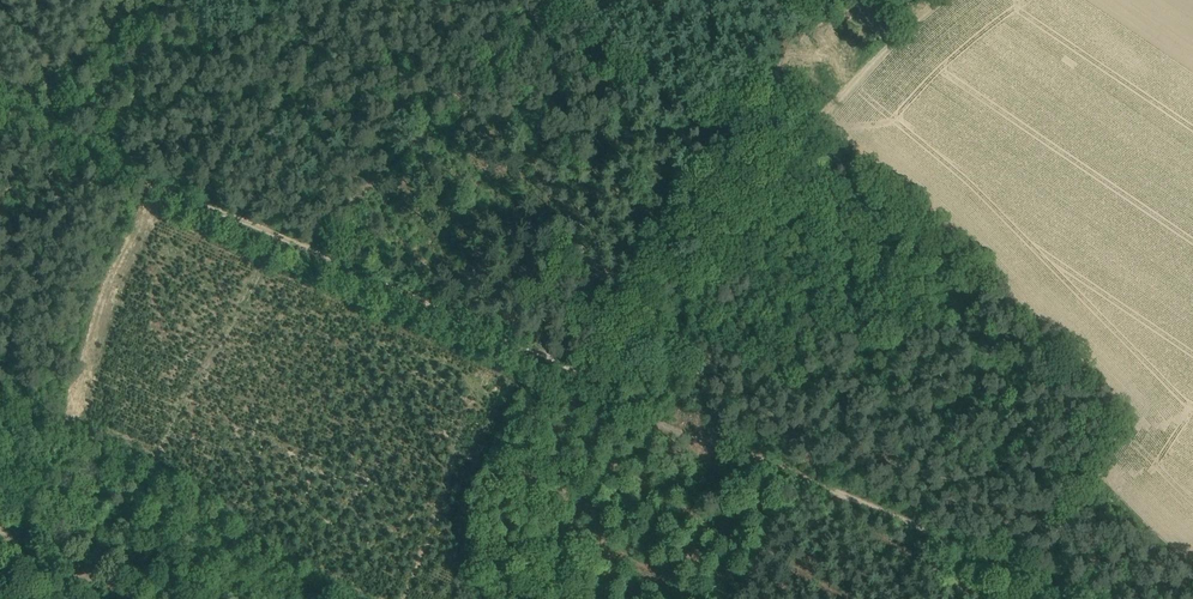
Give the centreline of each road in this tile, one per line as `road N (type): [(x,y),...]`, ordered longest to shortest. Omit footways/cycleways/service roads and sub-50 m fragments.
road 1 (track): [(827,115),(943,0)]

